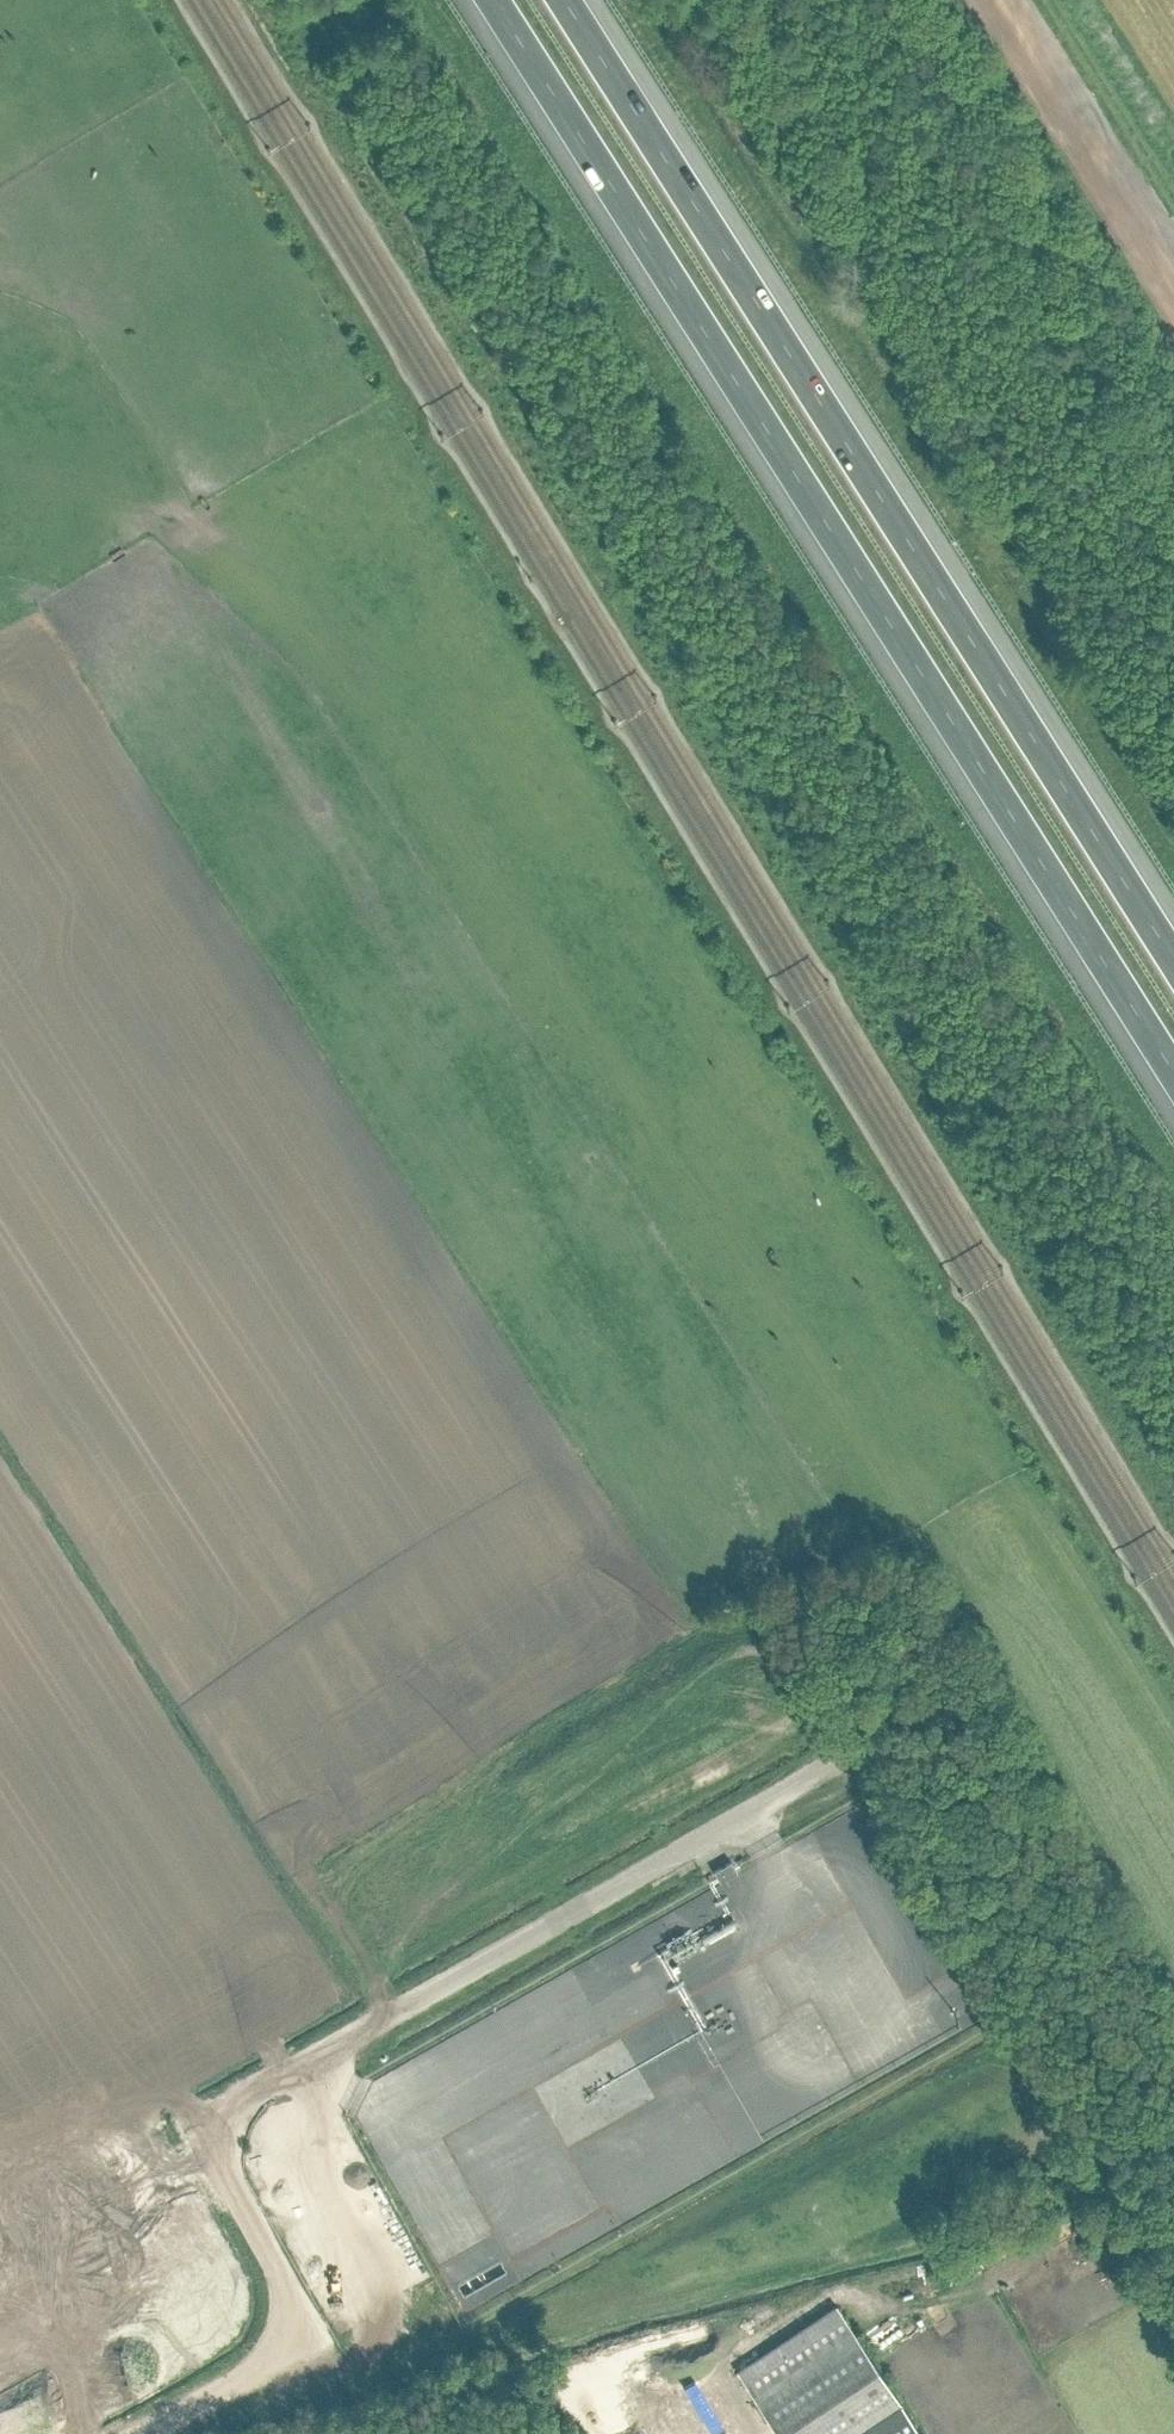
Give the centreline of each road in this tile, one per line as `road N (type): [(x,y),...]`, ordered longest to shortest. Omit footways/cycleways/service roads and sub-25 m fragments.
road 1 (motorway): [(494,0),(1173,1078)]
road 2 (unclassified): [(135,2433),(314,2337),(199,2124),(838,1759)]
road 3 (motorway): [(1173,952),(578,0)]

